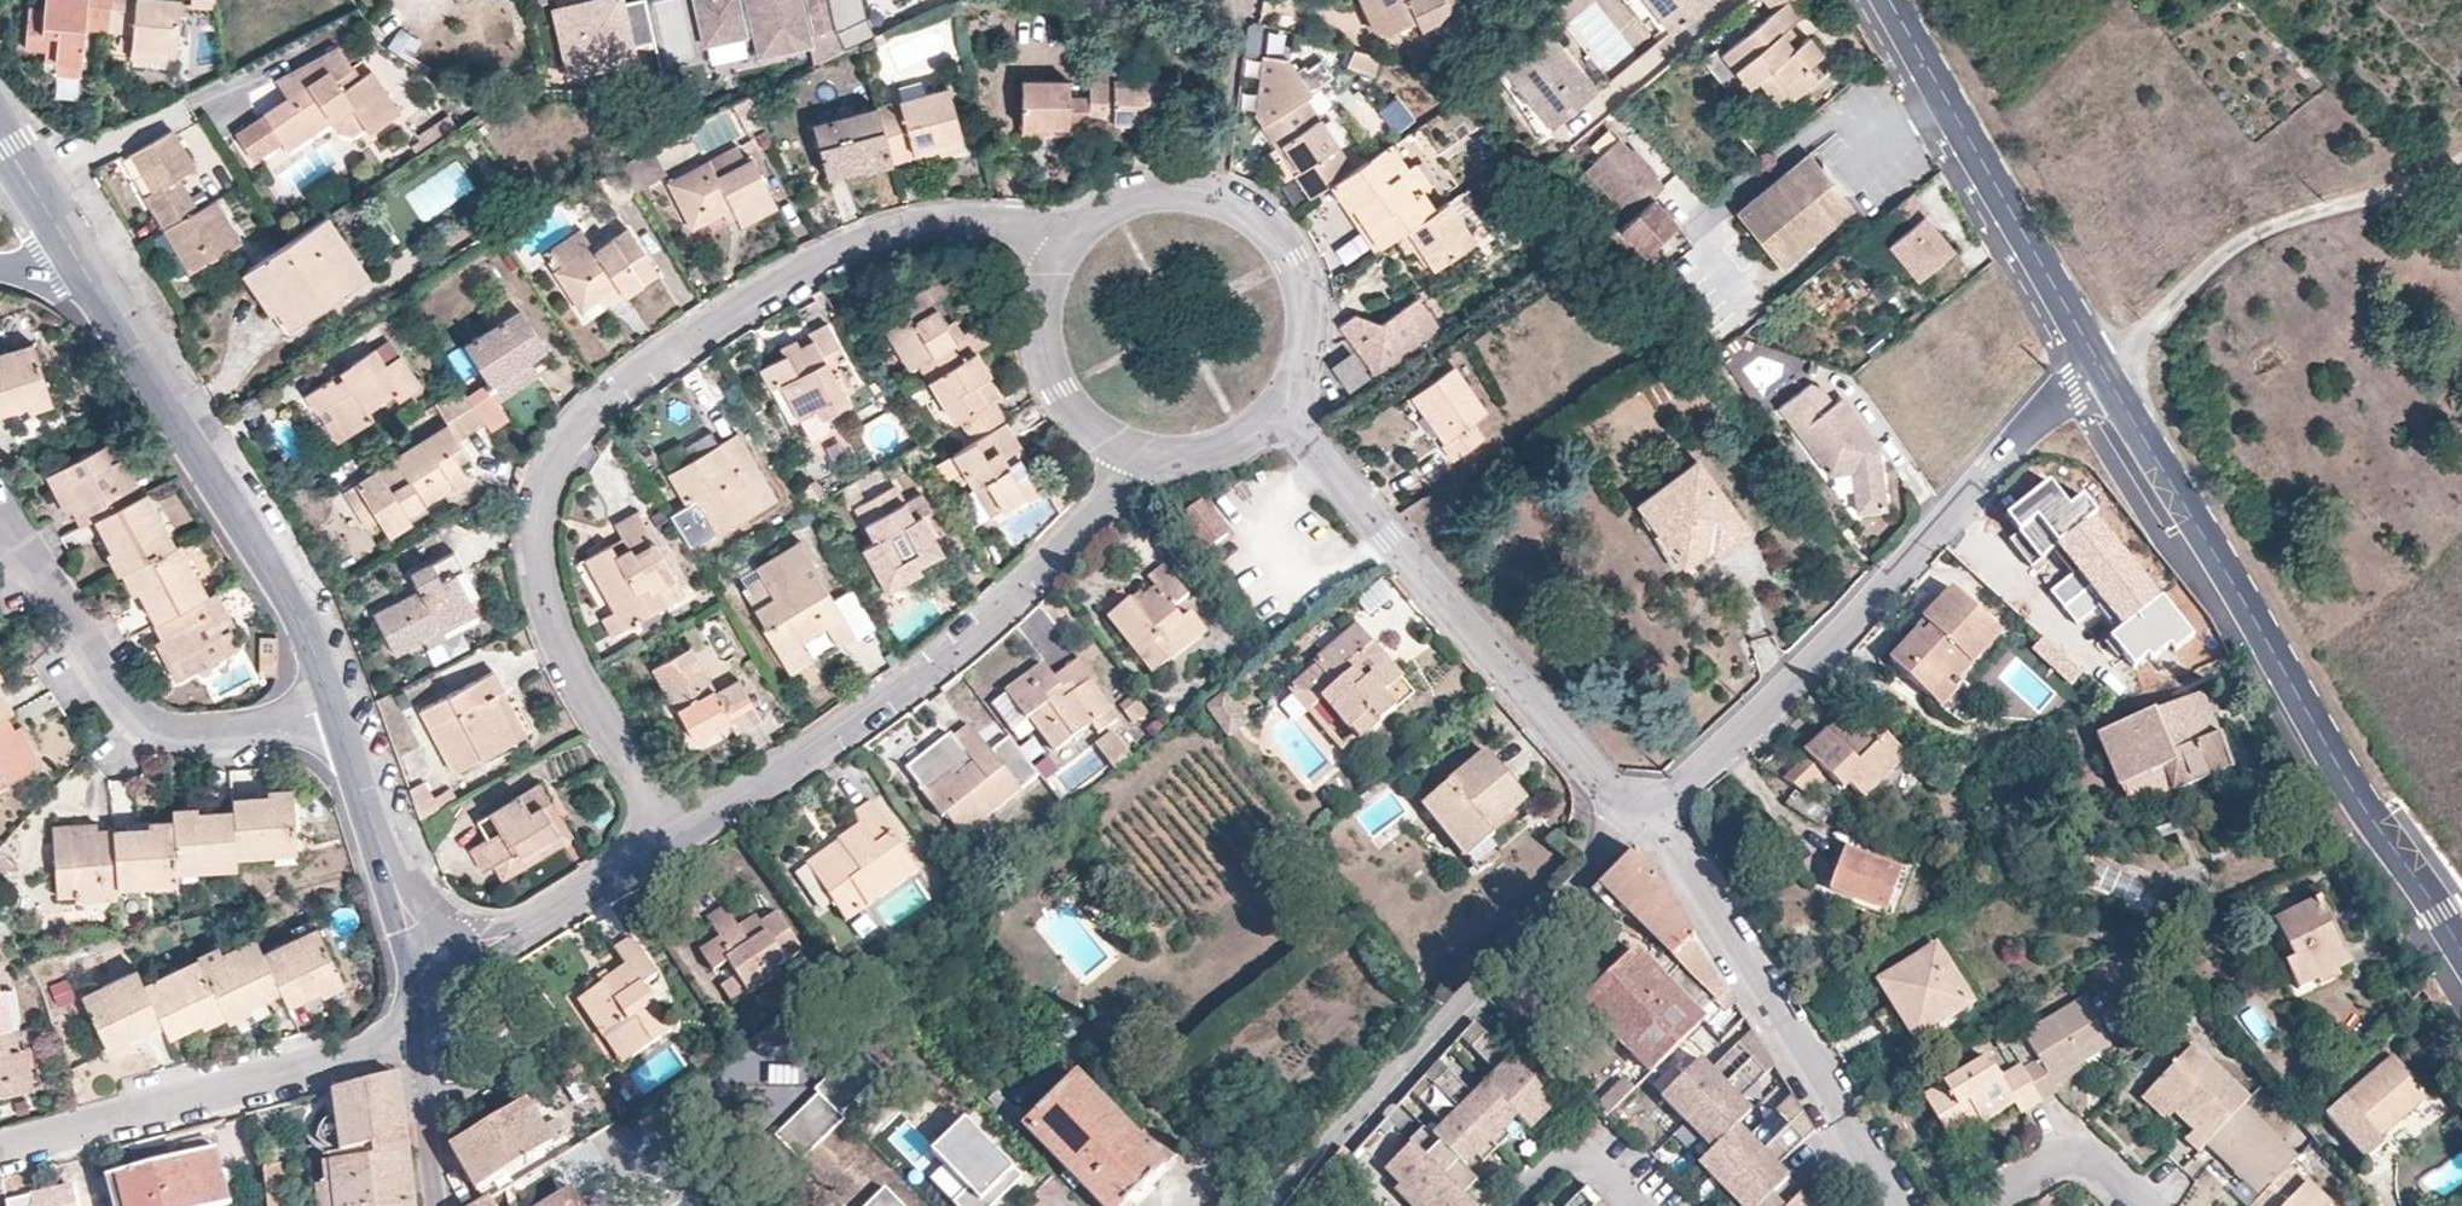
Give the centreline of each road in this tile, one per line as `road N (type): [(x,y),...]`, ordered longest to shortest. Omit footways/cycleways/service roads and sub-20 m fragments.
road 1 (residential): [(1064,248),(1024,227),(932,225),(829,260),(641,376),(574,433),(539,513),(546,598),(579,681),(678,838)]
road 2 (tertiary): [(2095,368),(2461,953)]
road 3 (residential): [(1645,810),(1810,663),(1988,467),(2095,368)]
road 4 (residential): [(678,838),(910,685),(985,624),(1099,512),(1134,451)]
road 5 (residential): [(1645,810),(1604,781),(1306,439),(1272,412)]
road 6 (residential): [(1268,1205),(1618,828),(1645,810)]
road 7 (residential): [(328,698),(294,622),(76,268)]
road 8 (residential): [(1645,810),(1891,1205)]
road 9 (residential): [(0,527),(13,532),(127,702),(147,718),(193,732),(247,726),(328,698)]
road 10 (residential): [(418,1038),(0,1145)]
road 11 (residential): [(1272,412),(1294,379),(1304,302),(1292,264),(1245,212),(1219,197),(1145,194),(1112,206),(1064,248)]
road 12 (unclassified): [(2461,157),(2424,180),(2276,225),(2241,243),(2095,368)]
road 13 (tertiary): [(1884,0),(2095,368)]
road 14 (residential): [(410,975),(509,941),(678,838)]
road 15 (residential): [(410,975),(328,698)]
road 16 (residential): [(1064,248),(1047,283),(1045,360),(1083,420),(1134,451)]
road 17 (residential): [(1974,1205),(2069,1155),(2104,1165),(2144,1205)]
road 18 (residential): [(418,1038),(436,1205)]
road 19 (residential): [(1513,1205),(1572,1157),(1600,1166),(1637,1205)]
road 20 (residential): [(1134,451),(1209,451),(1272,412)]
road 21 (residential): [(76,268),(0,143)]

